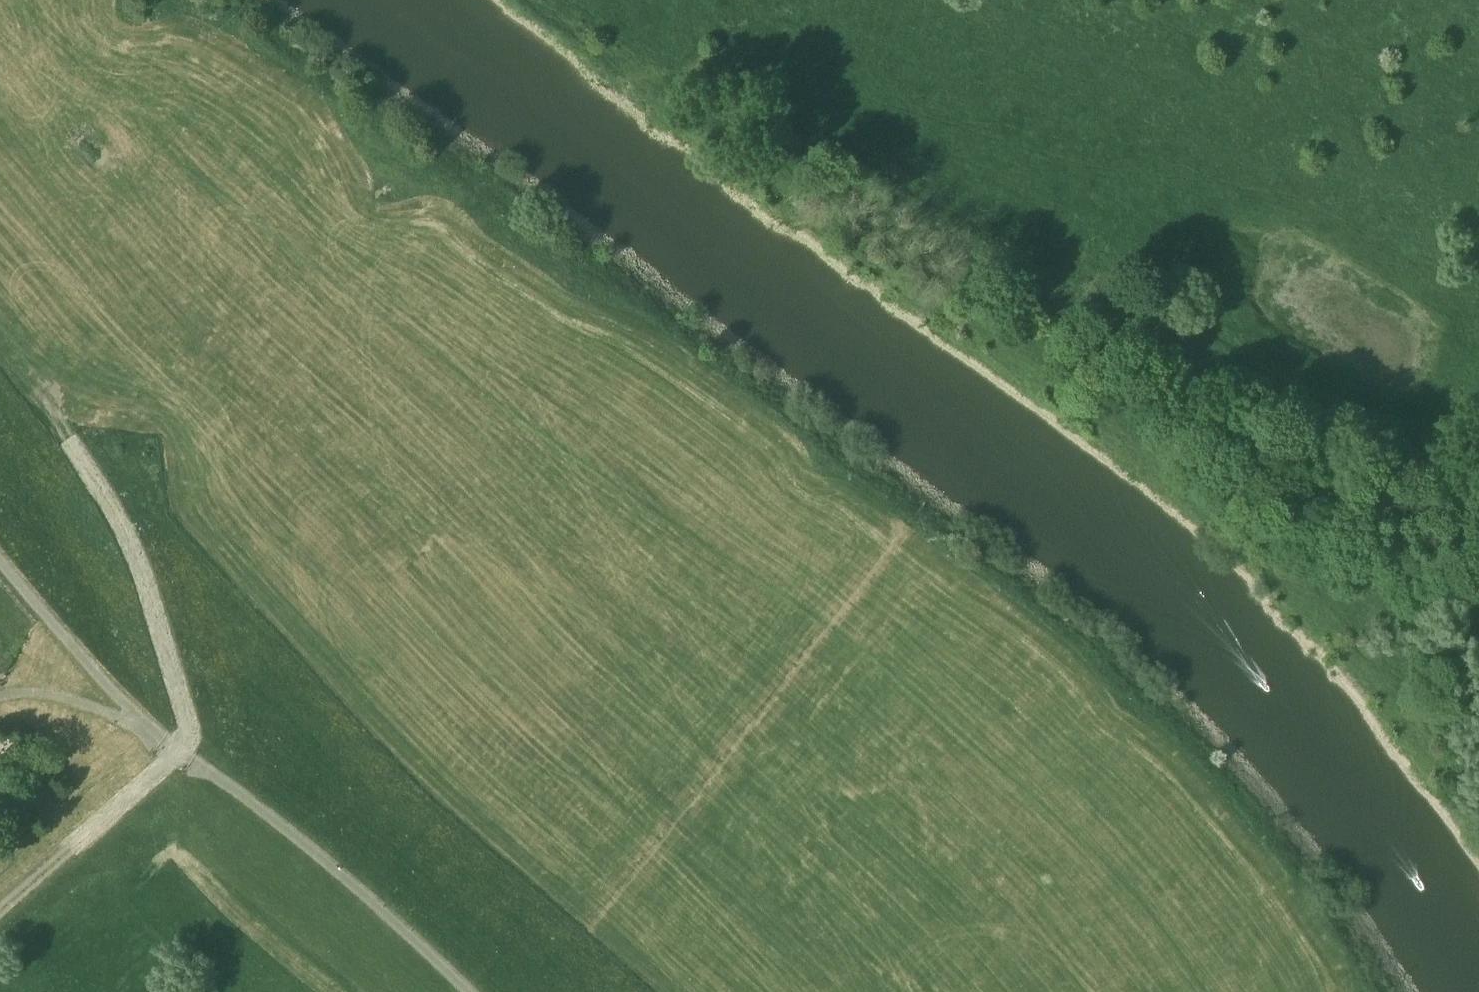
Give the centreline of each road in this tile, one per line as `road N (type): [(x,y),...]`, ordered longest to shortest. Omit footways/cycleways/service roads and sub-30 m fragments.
road 1 (track): [(0,908),(188,731),(189,705),(139,548),(44,368)]

